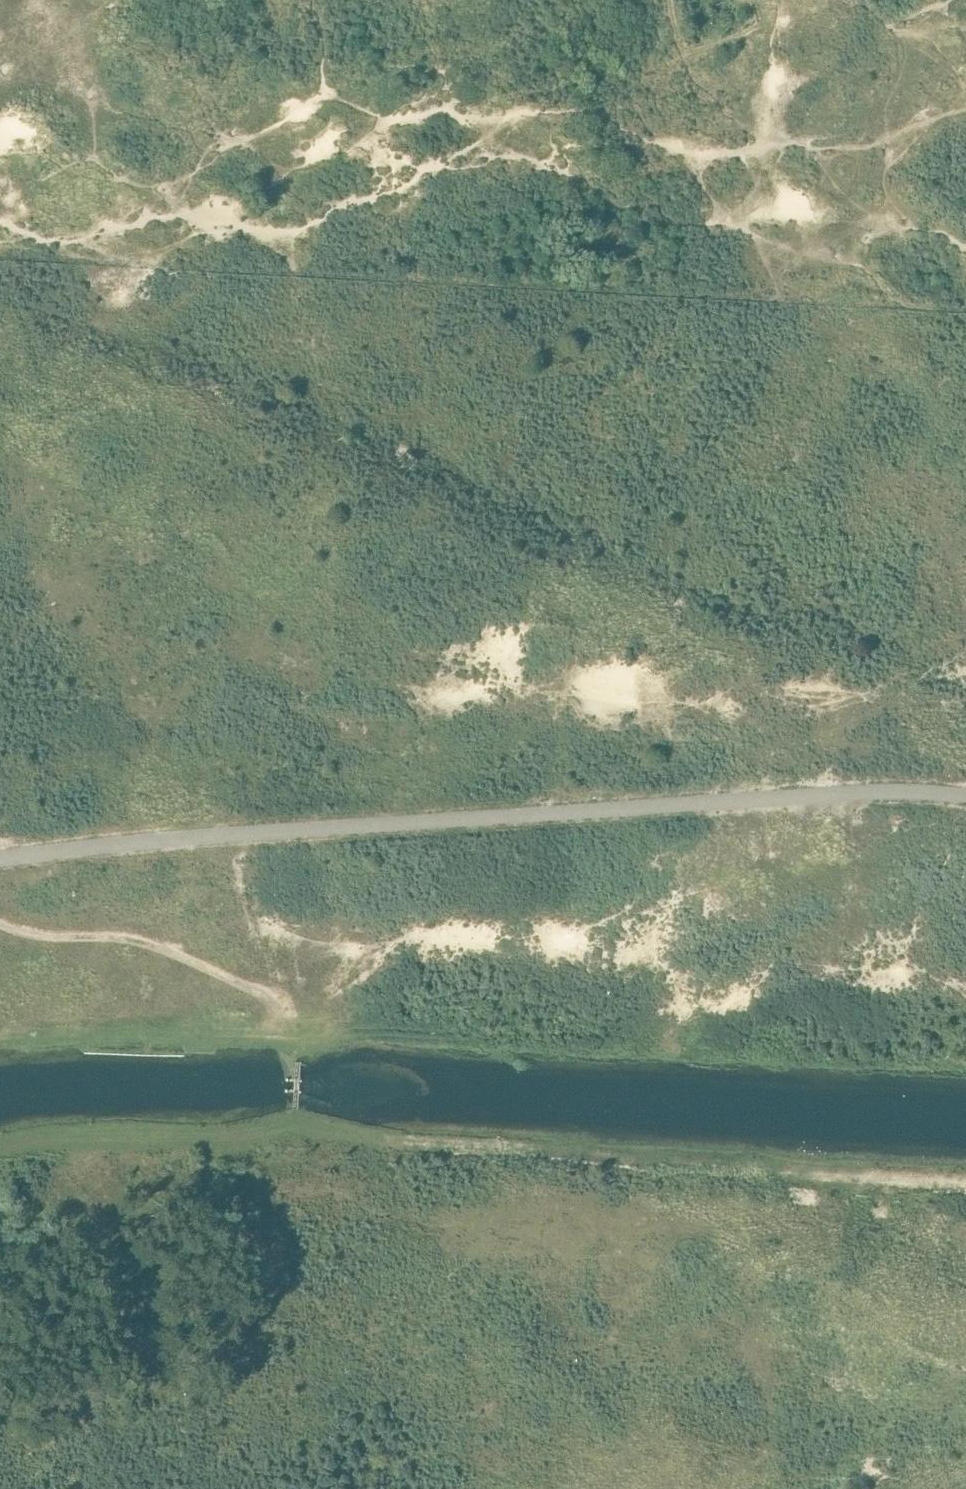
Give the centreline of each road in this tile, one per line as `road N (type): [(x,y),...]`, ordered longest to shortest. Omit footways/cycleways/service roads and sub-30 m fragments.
road 1 (track): [(0,861),(133,839),(471,826),(600,809),(965,801)]
road 2 (track): [(0,917),(49,933),(133,936),(259,990),(289,1010),(298,1038)]

